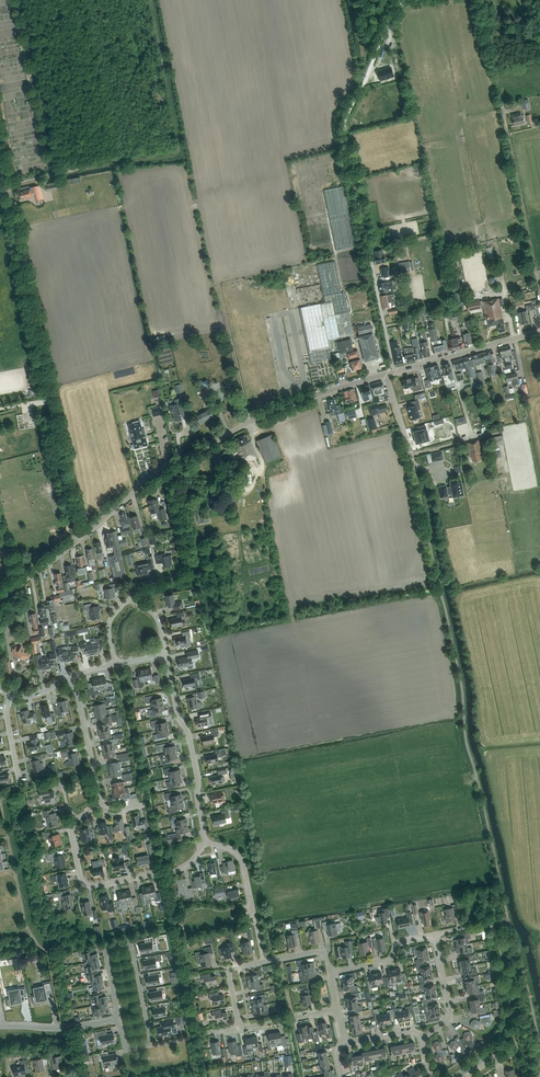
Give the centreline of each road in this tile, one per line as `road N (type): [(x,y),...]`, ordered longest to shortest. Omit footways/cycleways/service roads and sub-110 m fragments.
road 1 (unclassified): [(81,538),(208,445),(288,405),(386,374)]
road 2 (unclassified): [(53,417),(0,158)]
road 3 (track): [(368,245),(345,131),(392,9),(404,0)]
road 4 (track): [(463,692),(407,447)]
road 5 (unclassified): [(539,294),(491,64)]
road 6 (residential): [(204,842),(184,866),(94,887),(81,878),(72,831),(78,820)]
road 7 (residential): [(119,1019),(107,952),(123,945),(133,952),(148,1044)]
road 8 (residential): [(204,842),(190,734),(165,656)]
road 9 (unclassified): [(395,371),(539,333)]
road 10 (residential): [(204,842),(234,851),(244,864),(263,963)]
road 11 (residential): [(99,803),(71,677)]
road 12 (unclassified): [(395,371),(368,245)]
road 13 (unclassified): [(81,538),(53,417)]
road 14 (residential): [(0,1026),(71,1028),(119,1019)]

